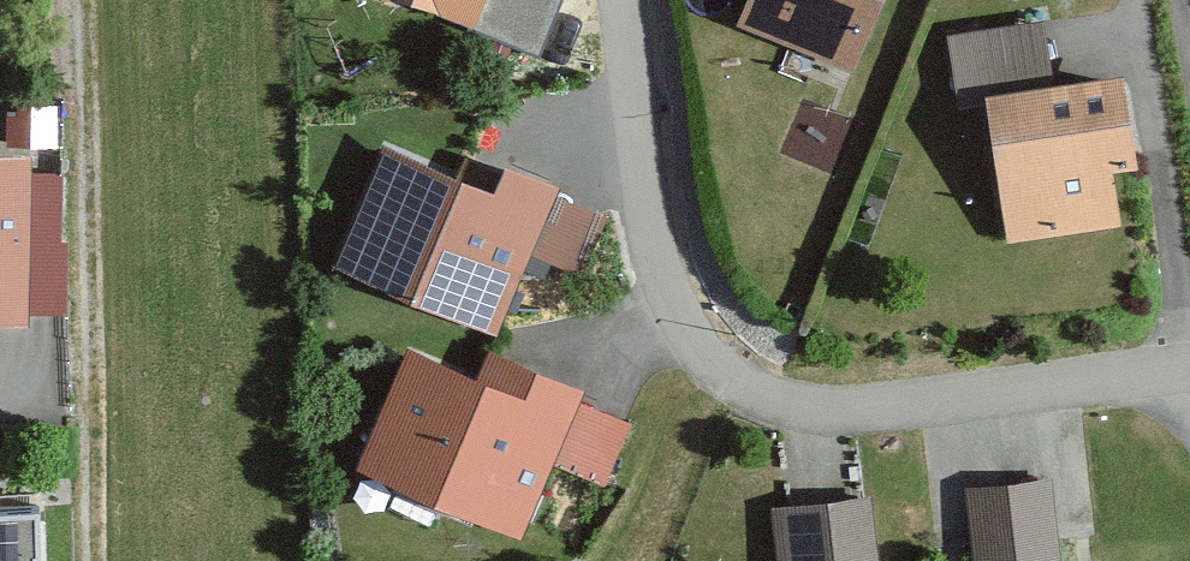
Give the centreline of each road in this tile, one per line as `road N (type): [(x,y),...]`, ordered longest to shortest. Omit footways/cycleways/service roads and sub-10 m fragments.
road 1 (residential): [(1189,360),(794,403),(716,383),(654,329),(617,0)]
road 2 (track): [(77,560),(64,0)]

